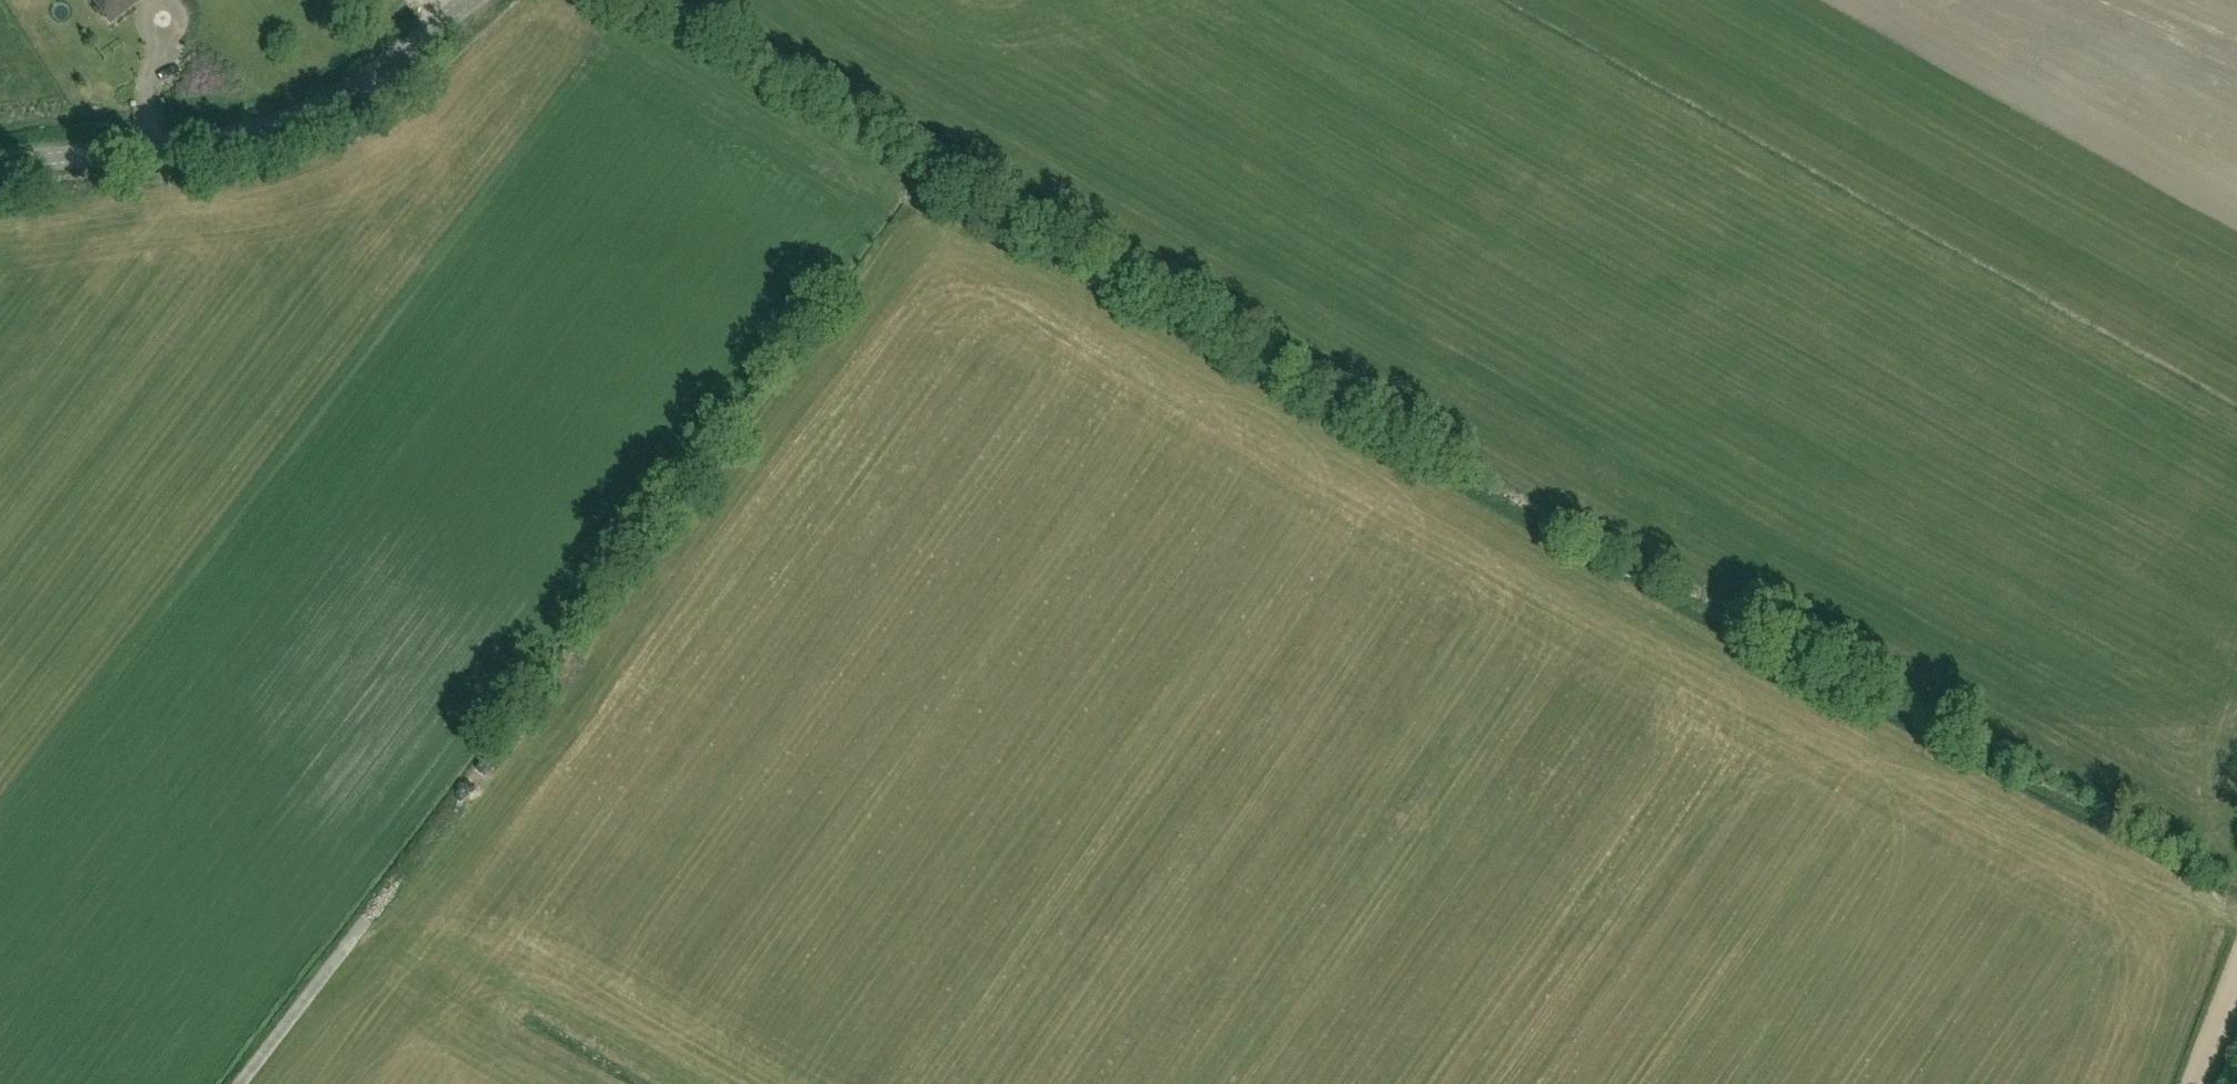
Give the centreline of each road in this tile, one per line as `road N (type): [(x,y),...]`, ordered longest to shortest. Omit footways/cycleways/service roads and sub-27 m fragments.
road 1 (tertiary): [(0,159),(264,132),(378,72),(461,0)]

